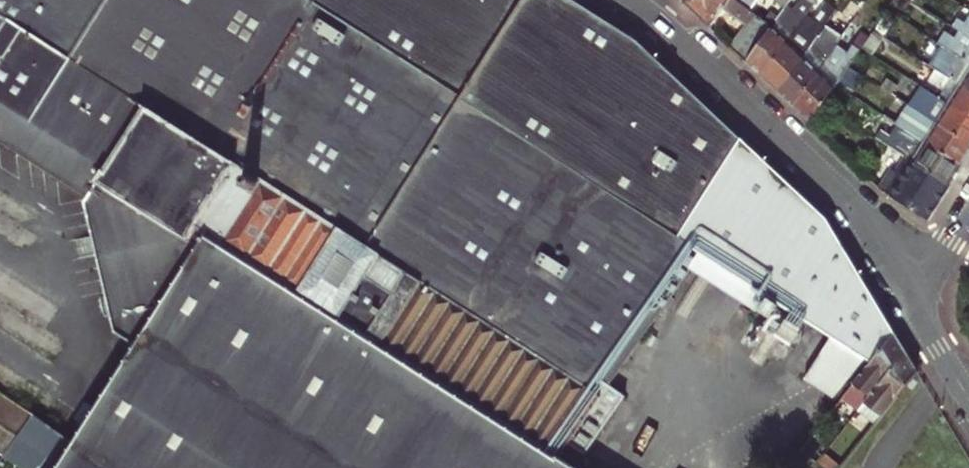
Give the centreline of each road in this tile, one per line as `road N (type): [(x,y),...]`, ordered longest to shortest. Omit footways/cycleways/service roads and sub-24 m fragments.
road 1 (residential): [(641,9),(842,192),(914,304)]

